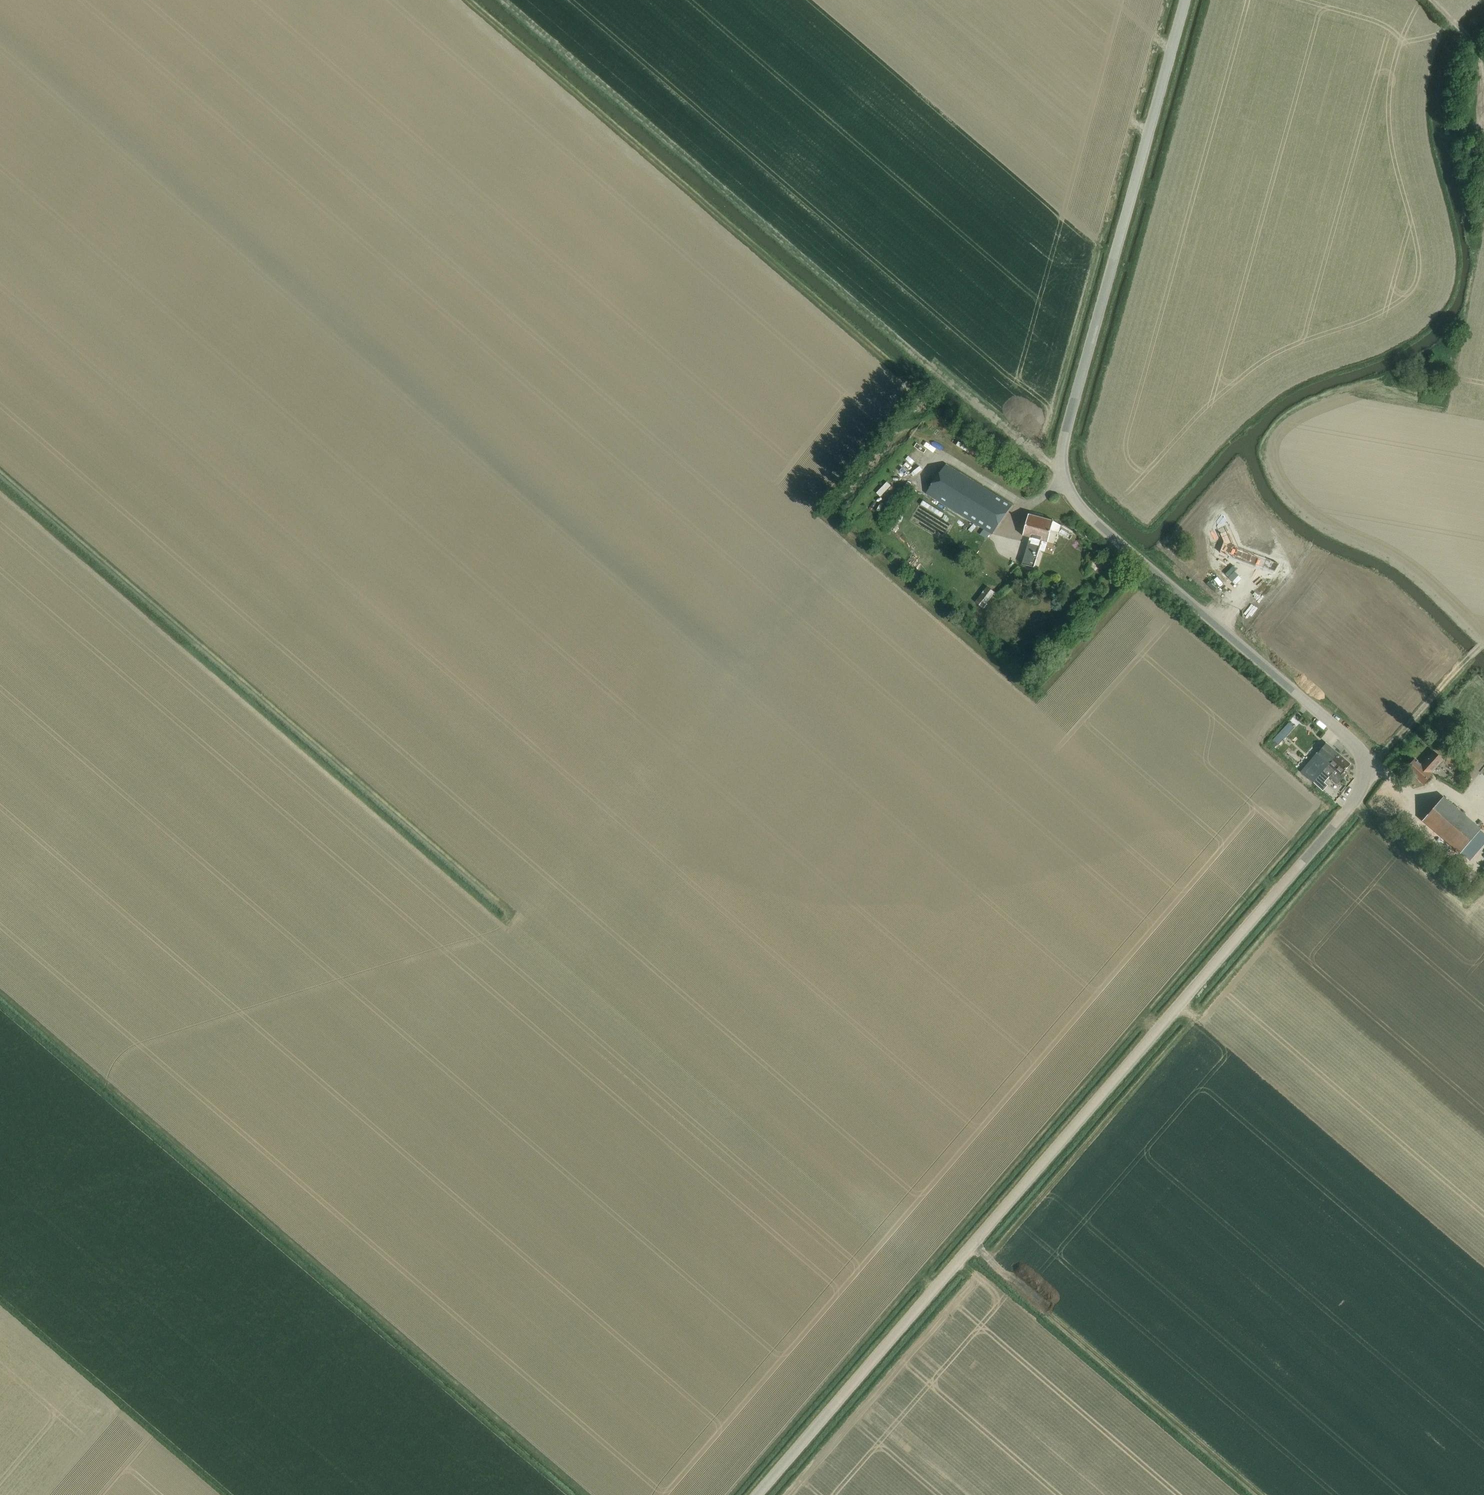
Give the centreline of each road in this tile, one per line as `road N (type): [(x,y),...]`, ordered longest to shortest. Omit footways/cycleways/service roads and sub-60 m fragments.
road 1 (unclassified): [(757,1494),(1363,790),(1359,750),(1076,501),(1060,470),(1185,0)]

